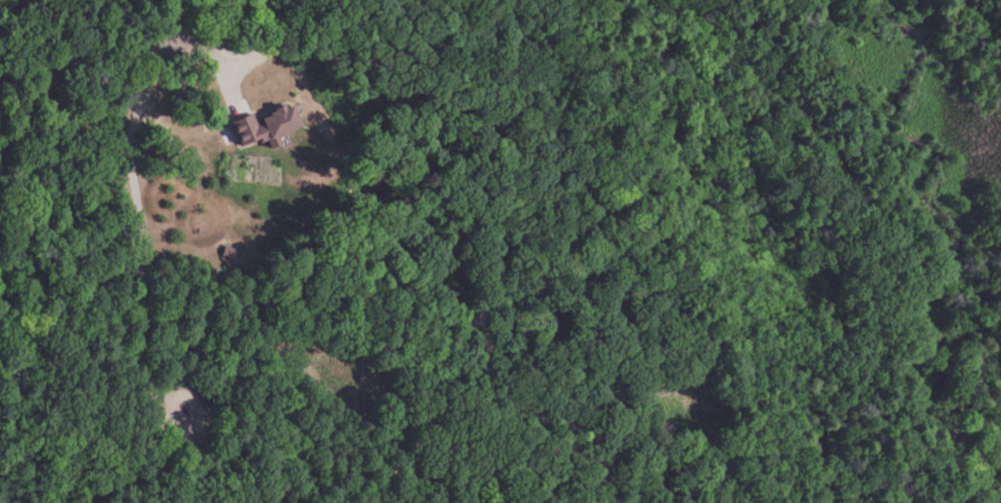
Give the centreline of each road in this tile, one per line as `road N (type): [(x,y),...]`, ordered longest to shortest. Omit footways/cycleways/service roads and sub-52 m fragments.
road 1 (track): [(254,502),(171,435),(158,400),(179,341),(221,333),(354,433),(463,475),(486,502)]

